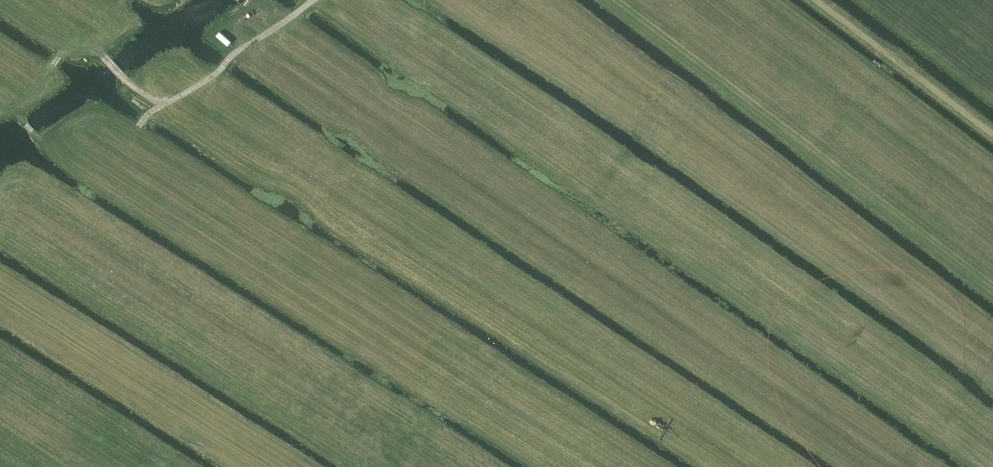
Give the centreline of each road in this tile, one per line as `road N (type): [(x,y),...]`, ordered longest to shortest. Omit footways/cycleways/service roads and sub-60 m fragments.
road 1 (track): [(21,118),(42,140),(138,127),(164,106),(124,80),(104,55)]
road 2 (track): [(992,132),(818,0)]
road 3 (track): [(728,127),(568,0)]
road 4 (track): [(164,106),(319,0)]

